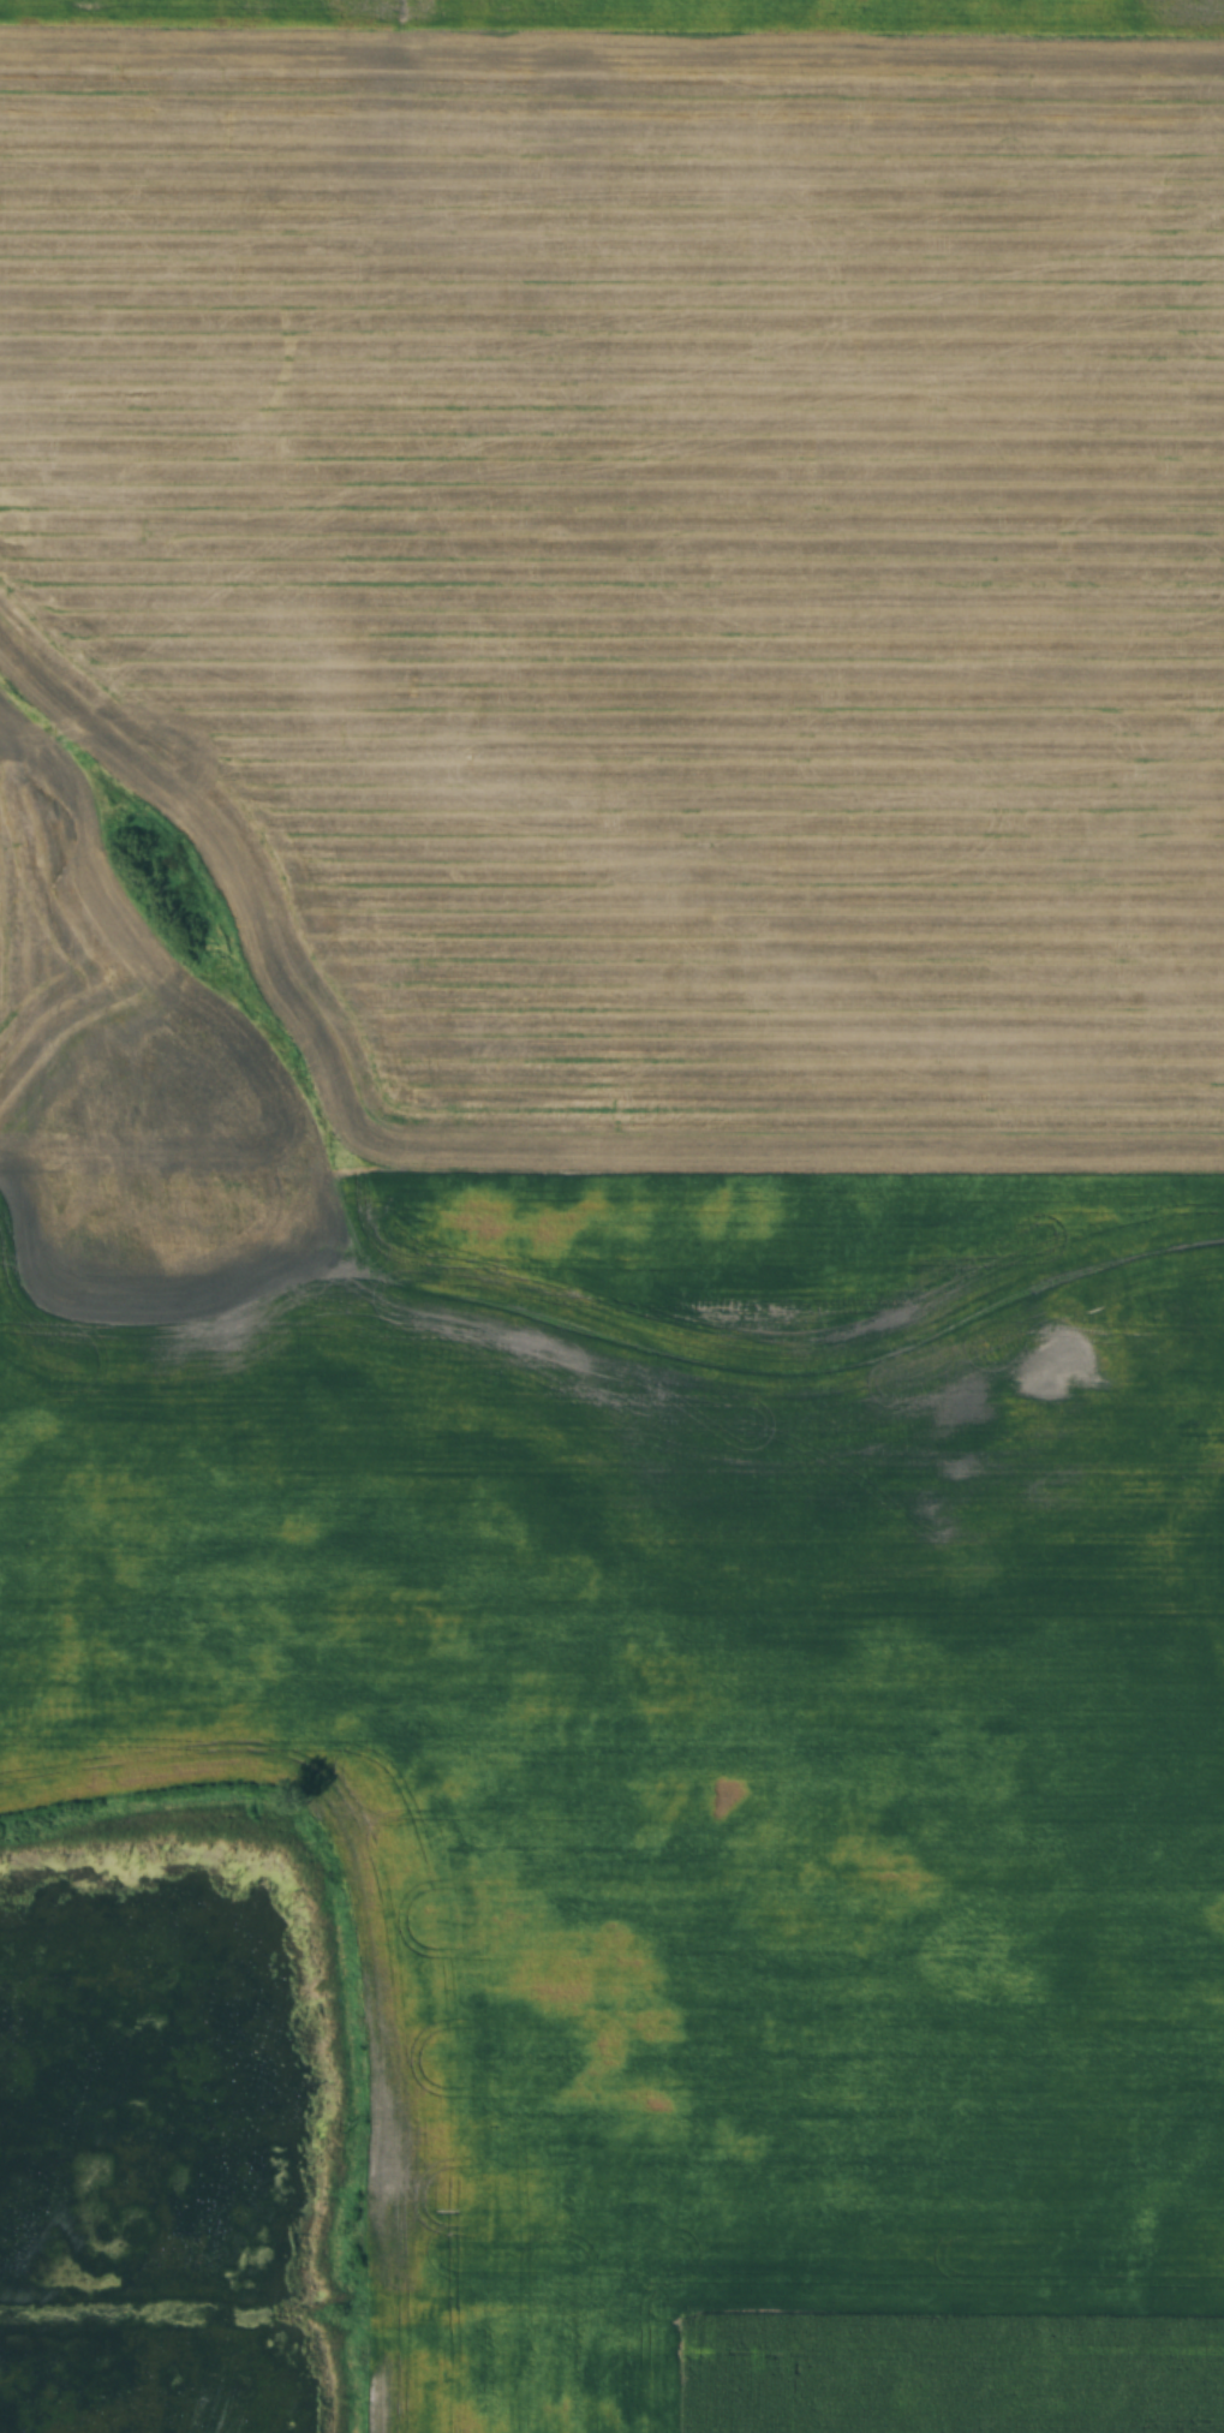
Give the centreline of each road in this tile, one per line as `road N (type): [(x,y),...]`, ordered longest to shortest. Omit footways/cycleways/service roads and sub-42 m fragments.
road 1 (residential): [(1223,2311),(659,2318)]

